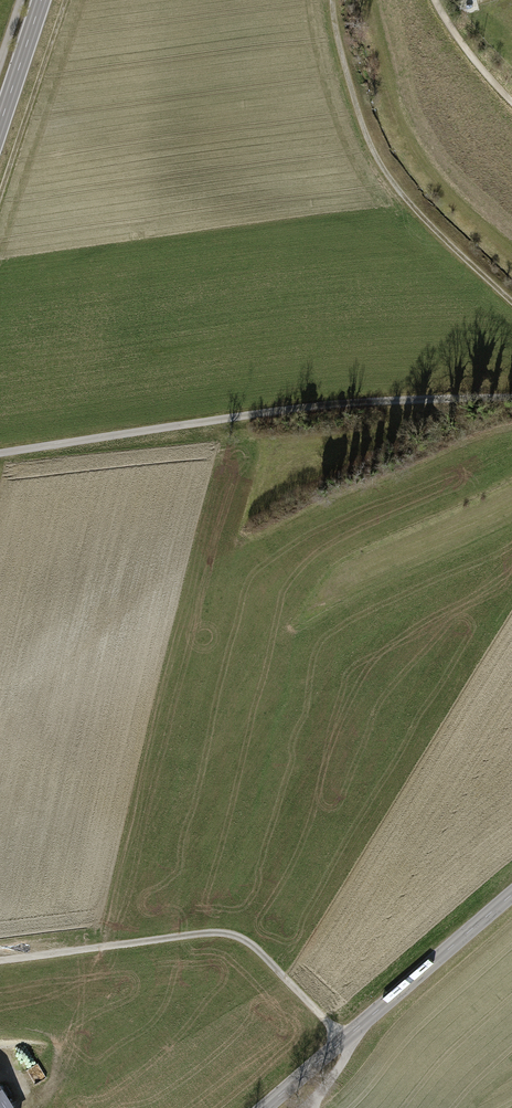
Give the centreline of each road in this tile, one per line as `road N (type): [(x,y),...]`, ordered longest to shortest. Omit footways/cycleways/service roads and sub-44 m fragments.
road 1 (residential): [(0,453),(319,406),(511,399)]
road 2 (track): [(0,959),(225,931),(260,949),(345,1041)]
road 3 (track): [(511,302),(427,221),(365,134),(334,0)]
road 4 (tertiary): [(511,894),(265,1107)]
road 5 (track): [(65,0),(0,195)]
road 6 (primary): [(0,125),(42,0)]
road 7 (track): [(511,97),(438,0)]

